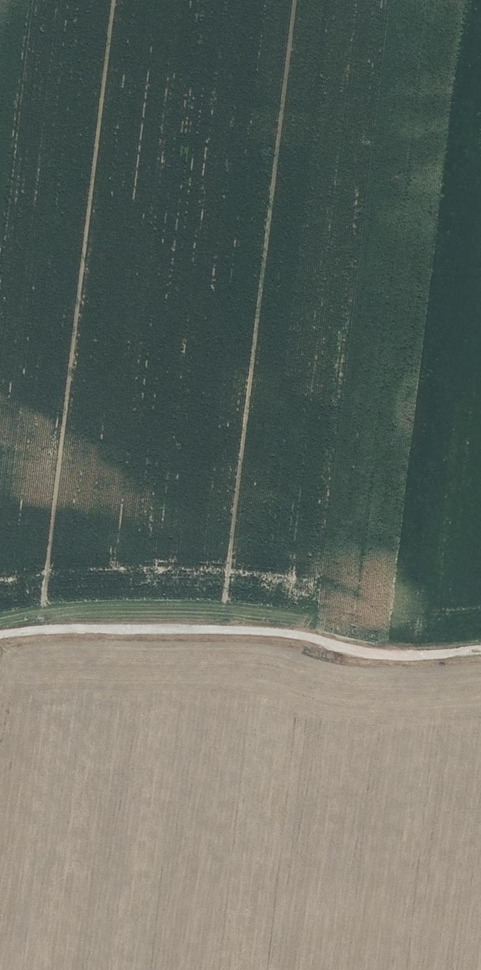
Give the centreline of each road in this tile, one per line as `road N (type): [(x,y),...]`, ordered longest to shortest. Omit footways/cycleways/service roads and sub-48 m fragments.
road 1 (unclassified): [(0,637),(142,628),(278,632),(389,654),(480,652)]

